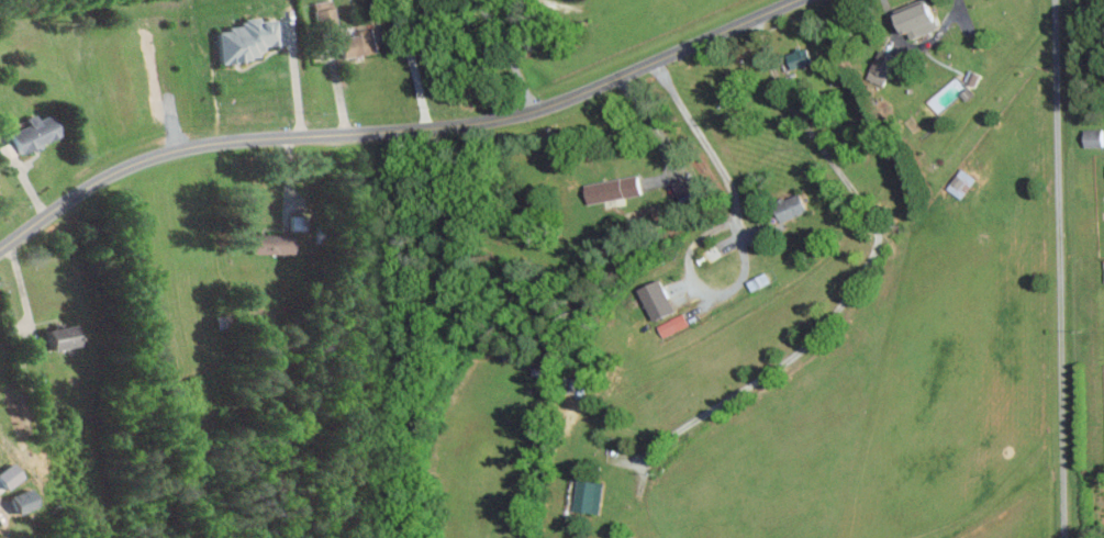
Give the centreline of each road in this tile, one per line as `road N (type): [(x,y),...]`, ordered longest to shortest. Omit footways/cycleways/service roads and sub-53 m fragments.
road 1 (residential): [(0,252),(143,162),(221,143),(466,124),(539,110),(797,0)]

